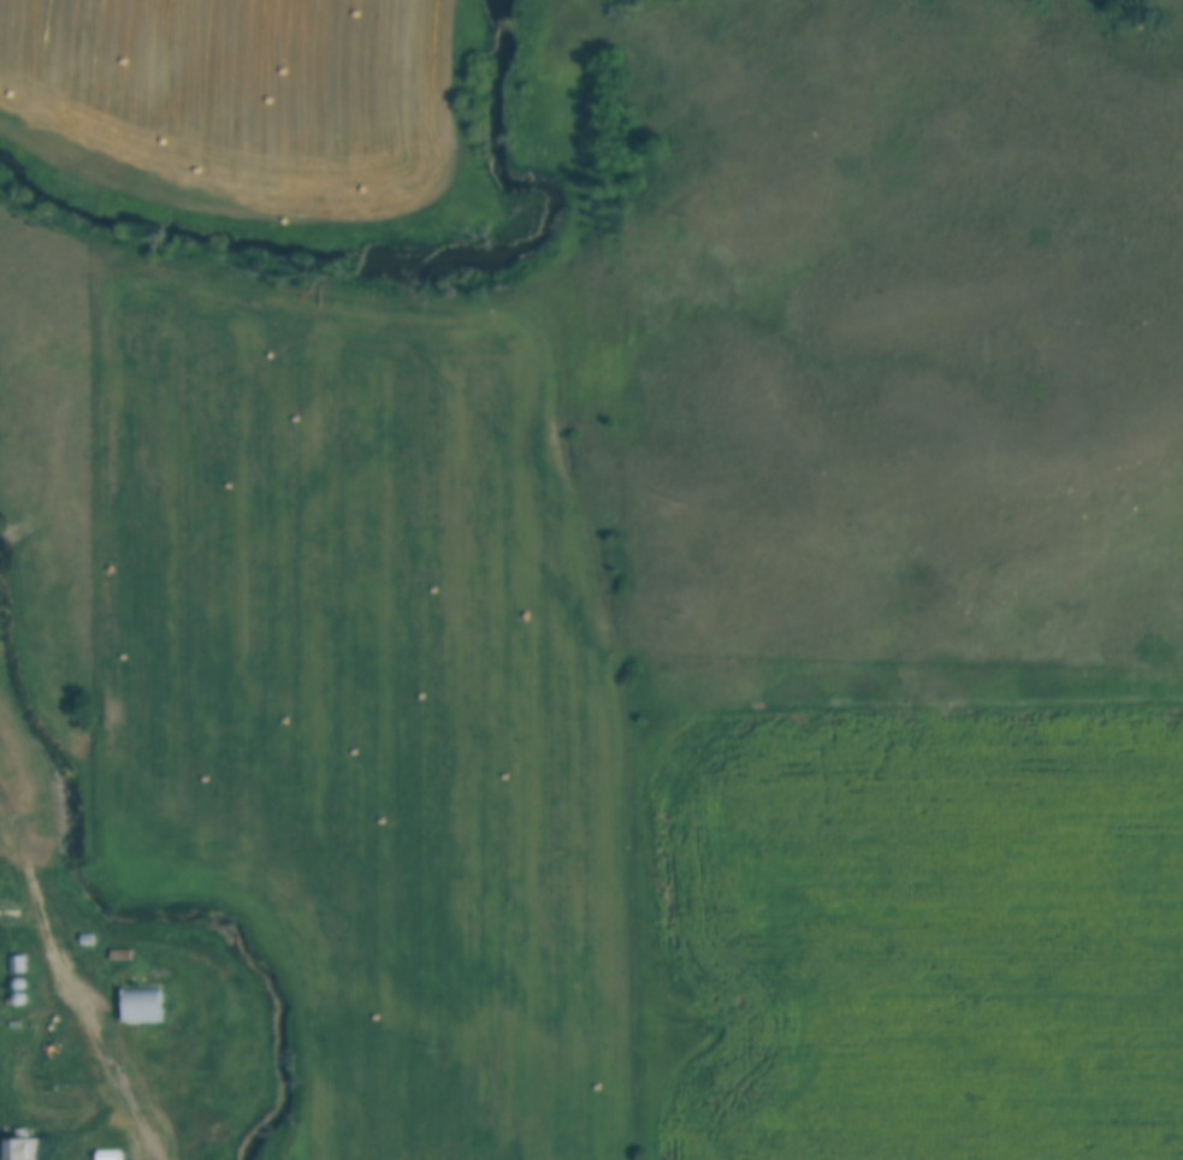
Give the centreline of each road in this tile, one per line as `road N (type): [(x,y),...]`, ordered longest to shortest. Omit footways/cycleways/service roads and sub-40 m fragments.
road 1 (track): [(0,814),(29,856),(53,937)]

